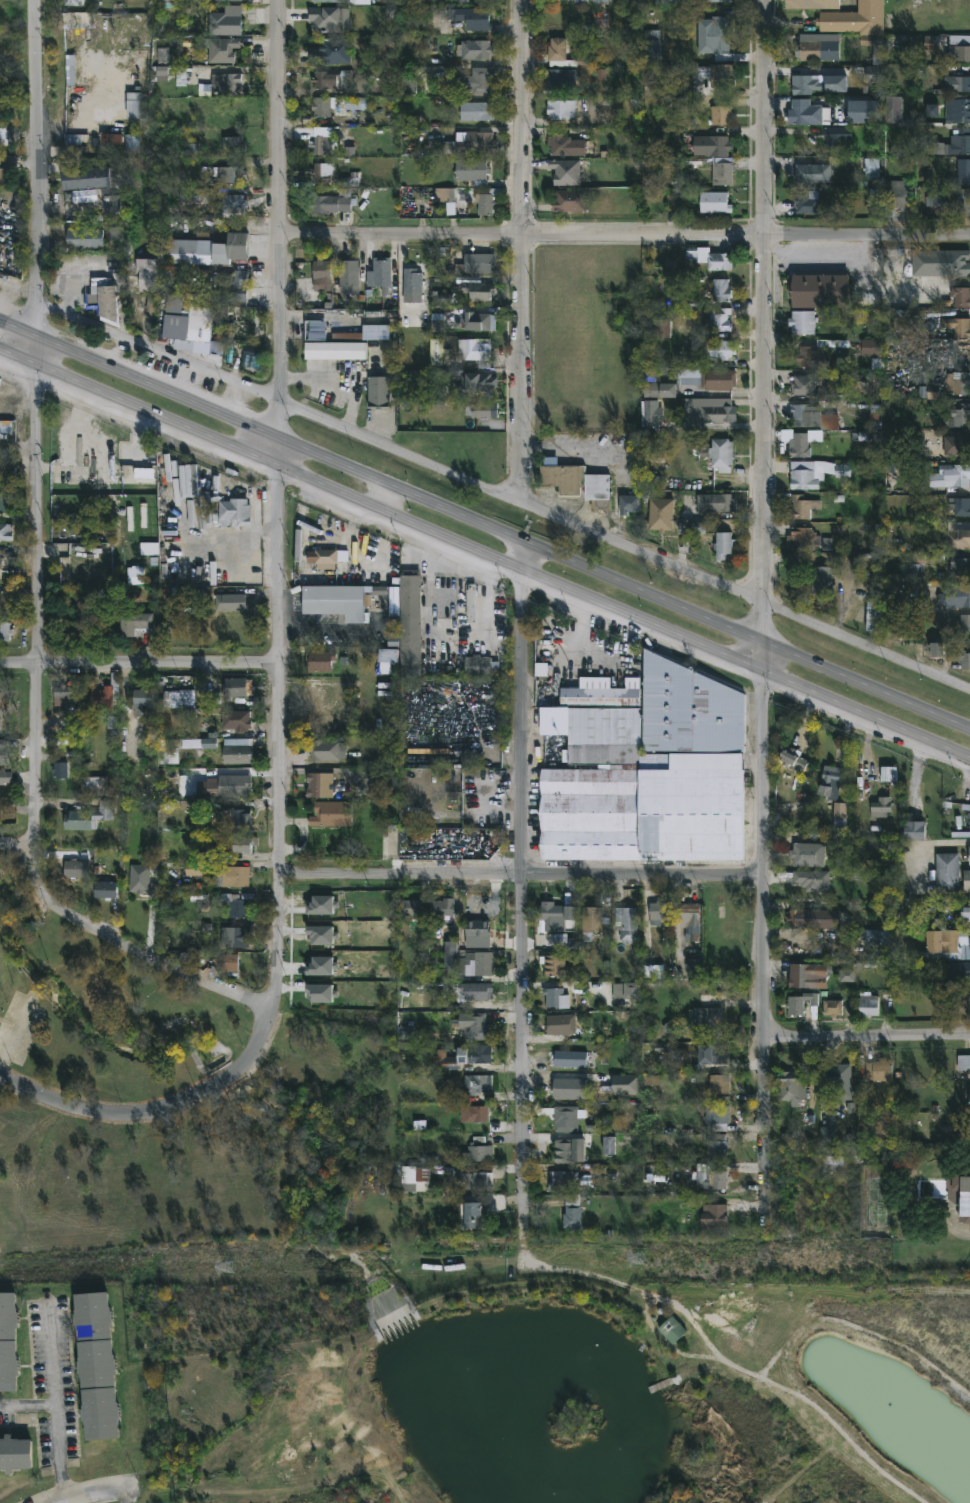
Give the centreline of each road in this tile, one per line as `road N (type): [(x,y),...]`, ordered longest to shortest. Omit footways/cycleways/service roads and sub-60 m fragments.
road 1 (residential): [(969,687),(39,303)]
road 2 (secondary): [(0,349),(763,669)]
road 3 (secondary): [(763,642),(0,323)]
road 4 (residential): [(521,543),(527,1274)]
road 5 (residential): [(969,235),(285,237)]
road 6 (residential): [(767,0),(763,642)]
road 7 (residential): [(283,443),(277,1014)]
road 8 (residential): [(770,1223),(763,669)]
road 9 (residential): [(39,340),(41,850)]
road 10 (residential): [(523,501),(524,0)]
road 11 (residential): [(766,876),(283,878)]
road 12 (residential): [(283,443),(279,0)]
road 13 (residential): [(39,340),(40,0)]
road 14 (residential): [(277,1014),(126,947),(53,903),(41,850)]
road 15 (residential): [(281,668),(0,665)]
road 16 (residential): [(240,1069),(187,1106),(124,1114),(45,1097),(0,1076)]
road 17 (secondary): [(763,669),(969,757)]
road 18 (secondary): [(969,729),(763,642)]
road 19 (residential): [(969,1034),(767,1036)]
road 20 (residential): [(67,1497),(52,1311)]

